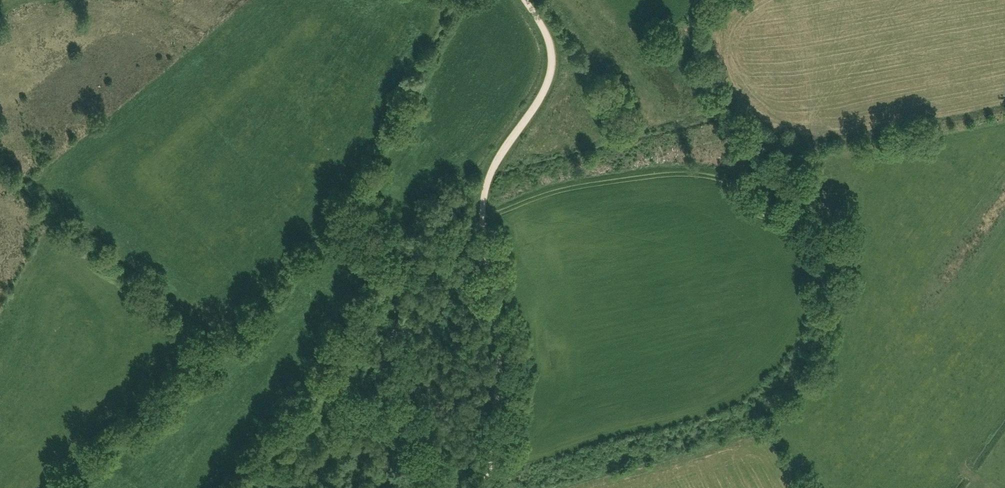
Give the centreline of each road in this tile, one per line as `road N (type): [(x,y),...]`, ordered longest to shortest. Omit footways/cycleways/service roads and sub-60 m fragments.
road 1 (track): [(475,487),(491,462),(499,382),(483,201),(551,69),(549,42),(526,0)]

